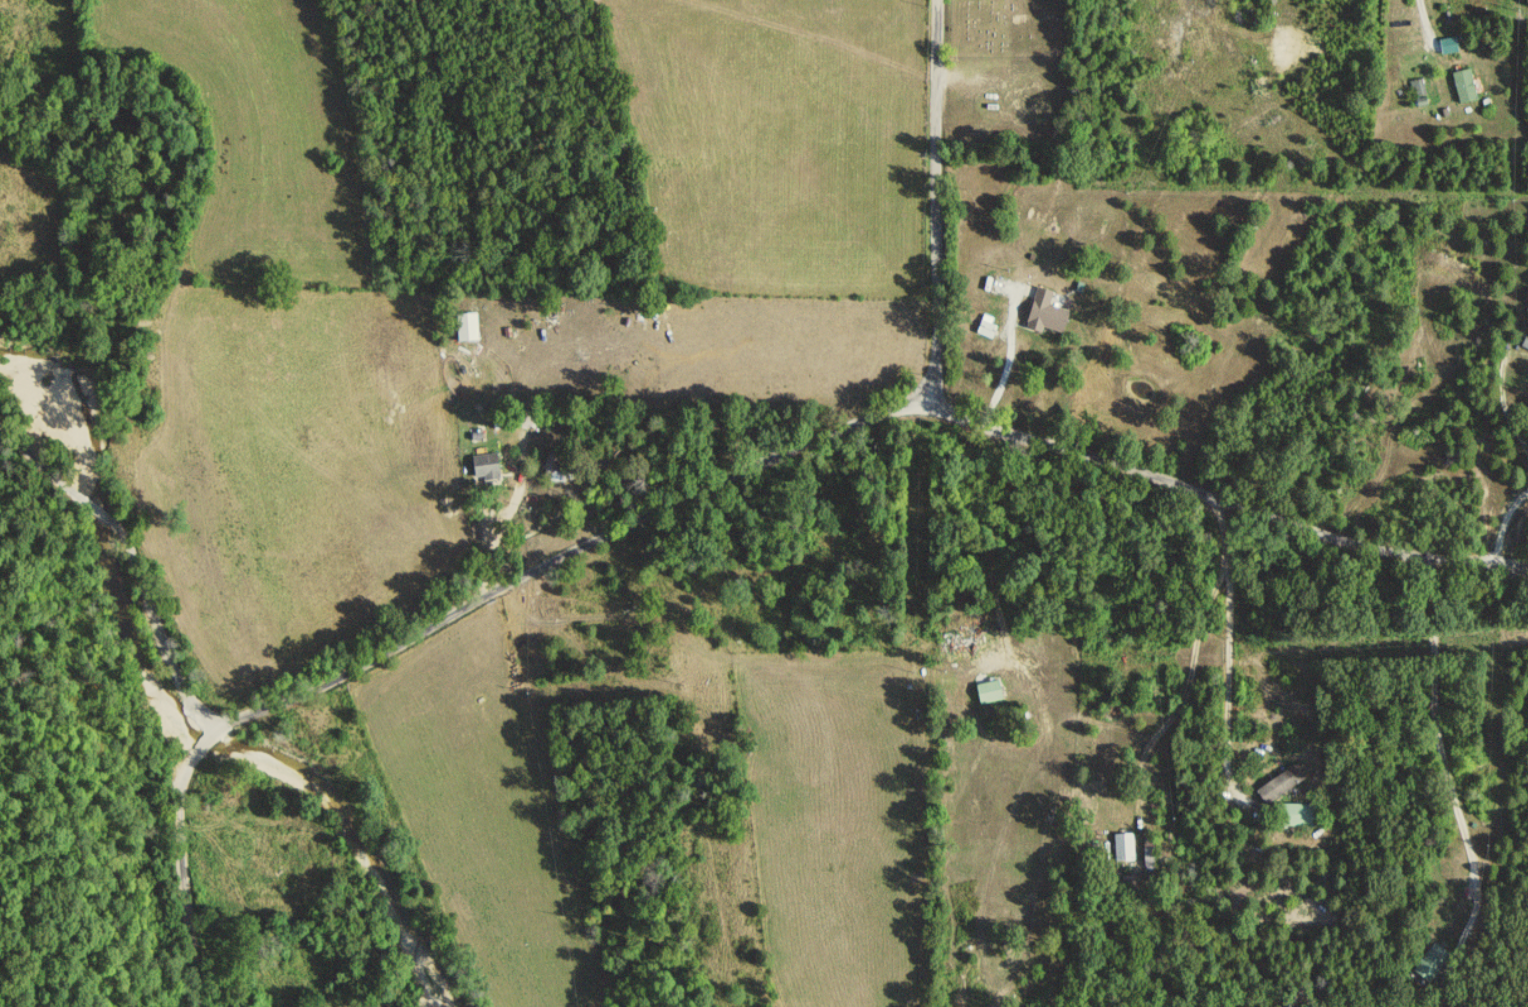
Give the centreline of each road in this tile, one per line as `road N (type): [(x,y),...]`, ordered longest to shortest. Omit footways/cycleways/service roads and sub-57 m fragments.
road 1 (residential): [(213,1006),(183,893),(179,801),(181,780),(219,727),(361,669),(794,446),(916,402)]
road 2 (residential): [(1527,578),(1323,537),(916,402)]
road 3 (tertiary): [(916,402),(928,389),(937,343),(933,0)]
road 4 (residential): [(0,479),(108,570),(166,709),(219,727)]

